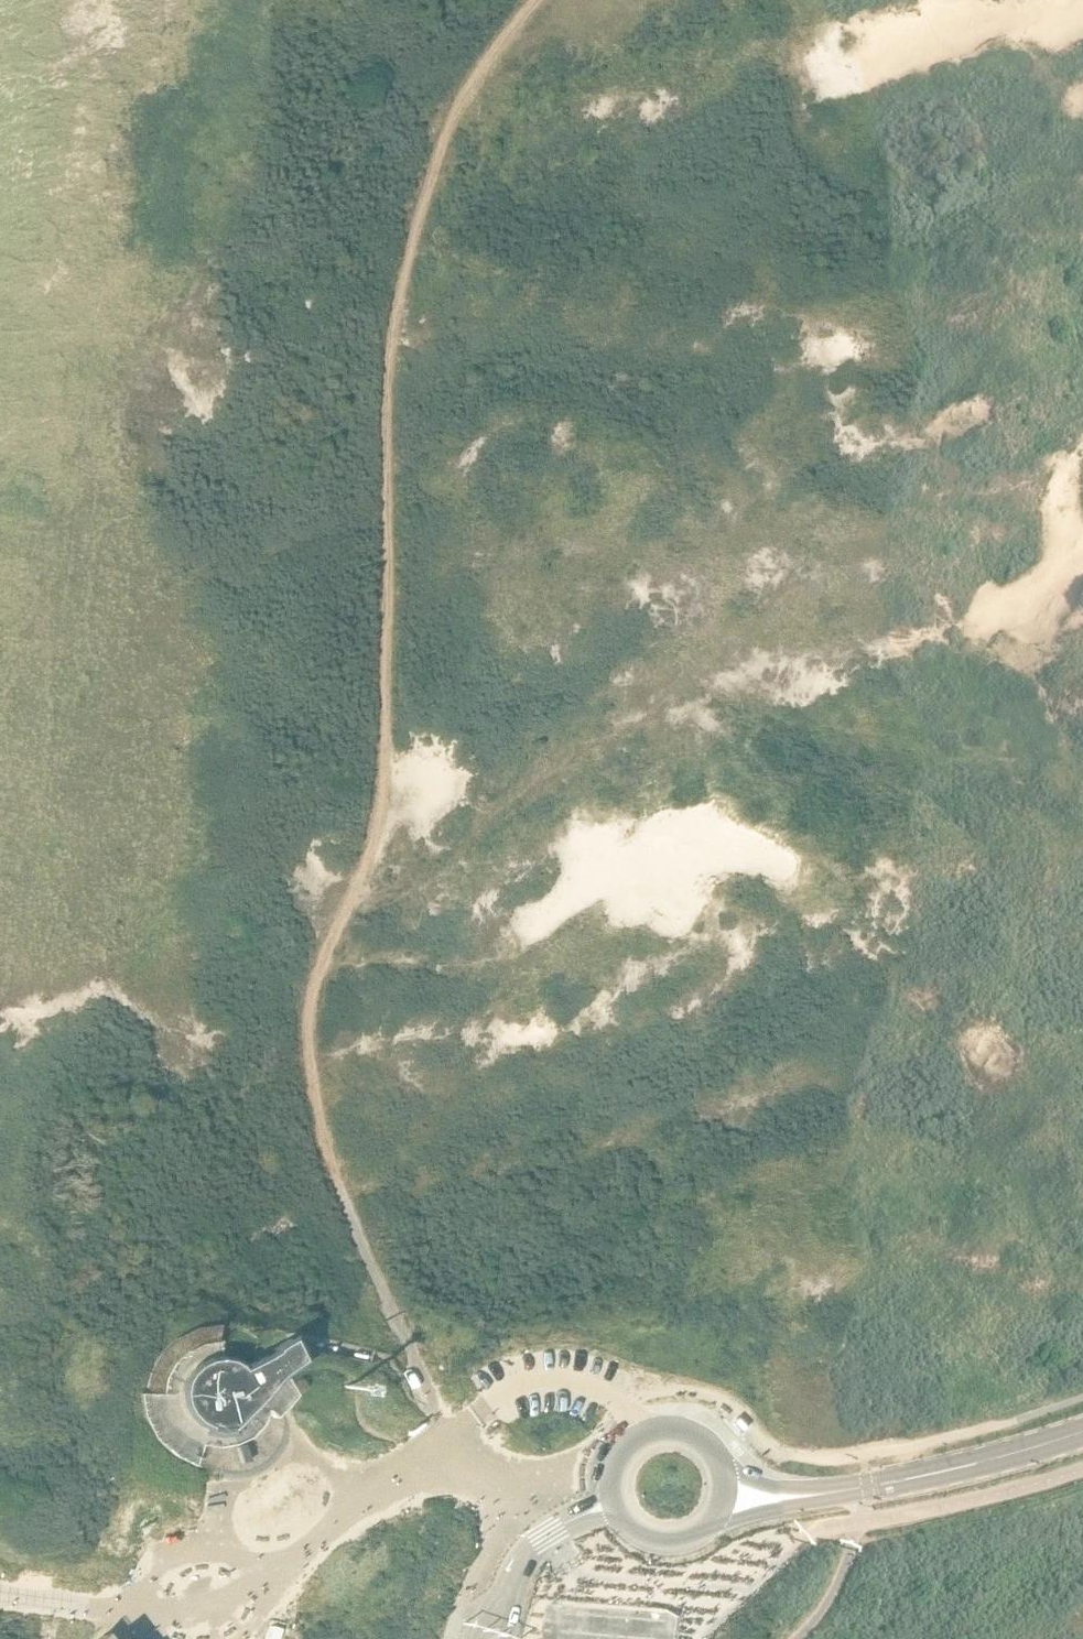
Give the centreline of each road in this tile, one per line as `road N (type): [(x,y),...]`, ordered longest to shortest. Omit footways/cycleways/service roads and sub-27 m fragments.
road 1 (secondary): [(718,1468),(700,1443),(672,1431),(641,1436),(611,1470),(610,1500),(631,1532),(668,1543),(703,1528)]
road 2 (secondary): [(864,1488),(1082,1434)]
road 3 (secondary): [(703,1528),(864,1488)]
road 4 (secondary): [(864,1488),(770,1487),(718,1468)]

